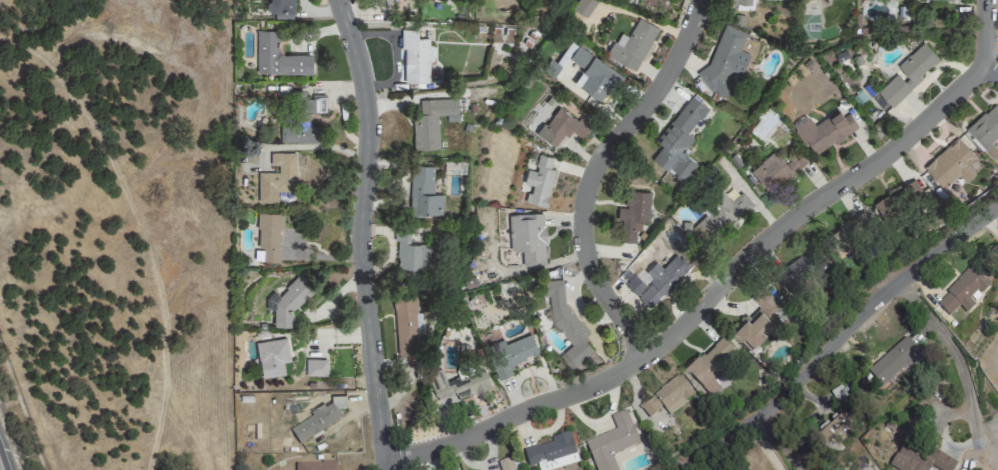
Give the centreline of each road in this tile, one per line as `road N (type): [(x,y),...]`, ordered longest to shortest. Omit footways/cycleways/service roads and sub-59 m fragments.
road 1 (residential): [(382,457),(416,453),(605,386),(692,321),(778,226),(833,191),(983,66),(983,0)]
road 2 (residential): [(384,469),(361,260),(366,124),(337,0)]
road 3 (residential): [(639,358),(600,290),(582,223),(599,157),(661,81),(698,0)]
road 4 (residential): [(686,469),(784,411),(886,302),(997,222)]

